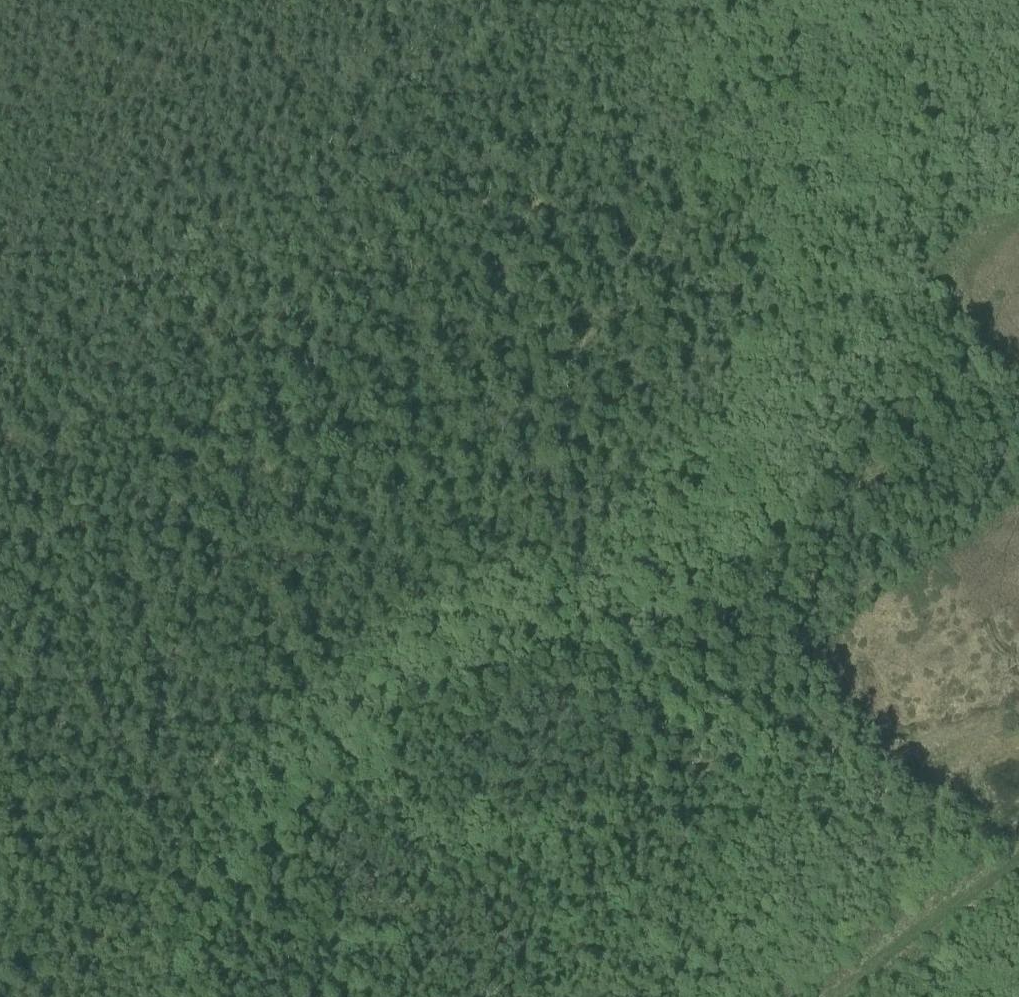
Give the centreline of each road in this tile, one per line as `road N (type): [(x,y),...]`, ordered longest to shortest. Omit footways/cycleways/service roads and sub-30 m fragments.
road 1 (track): [(1018,850),(822,996)]

